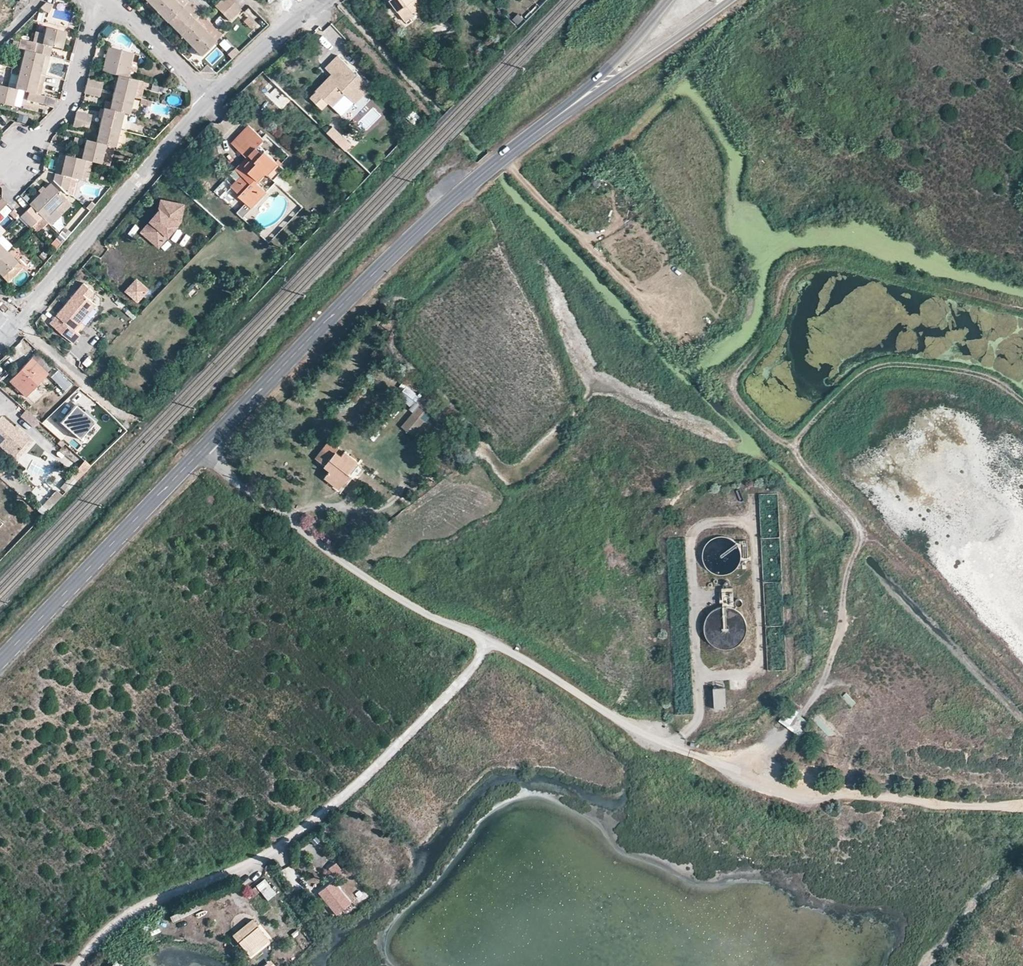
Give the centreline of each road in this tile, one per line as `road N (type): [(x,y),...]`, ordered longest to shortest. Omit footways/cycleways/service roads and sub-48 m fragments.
road 1 (track): [(819,690),(834,652),(848,571),(863,540),(793,448),(739,400),(736,382),(778,319),(784,287),(796,271),(826,263),(1022,308)]
road 2 (unclassified): [(489,648),(326,812),(250,864),(127,918),(80,965)]
road 3 (tertiary): [(204,448),(419,229),(557,116)]
road 4 (unclassified): [(674,745),(802,795),(1022,808)]
road 5 (unclassified): [(489,648),(318,544),(252,497),(204,448)]
road 6 (residential): [(212,98),(15,323)]
road 7 (tertiary): [(0,661),(204,448)]
road 8 (track): [(1022,395),(982,377),(893,367),(863,374),(803,435)]
road 9 (track): [(744,772),(791,734),(819,690),(855,686),(869,707),(847,768)]
road 10 (track): [(863,540),(1022,691)]
road 11 (tertiary): [(557,116),(733,0)]
road 12 (unclassified): [(674,745),(489,648)]
road 13 (residential): [(105,0),(69,105),(13,158)]
road 14 (tertiary): [(669,0),(557,116)]
road 15 (residential): [(325,0),(212,98)]
road 16 (residential): [(105,0),(212,98)]
road 17 (residential): [(15,323),(125,417)]

